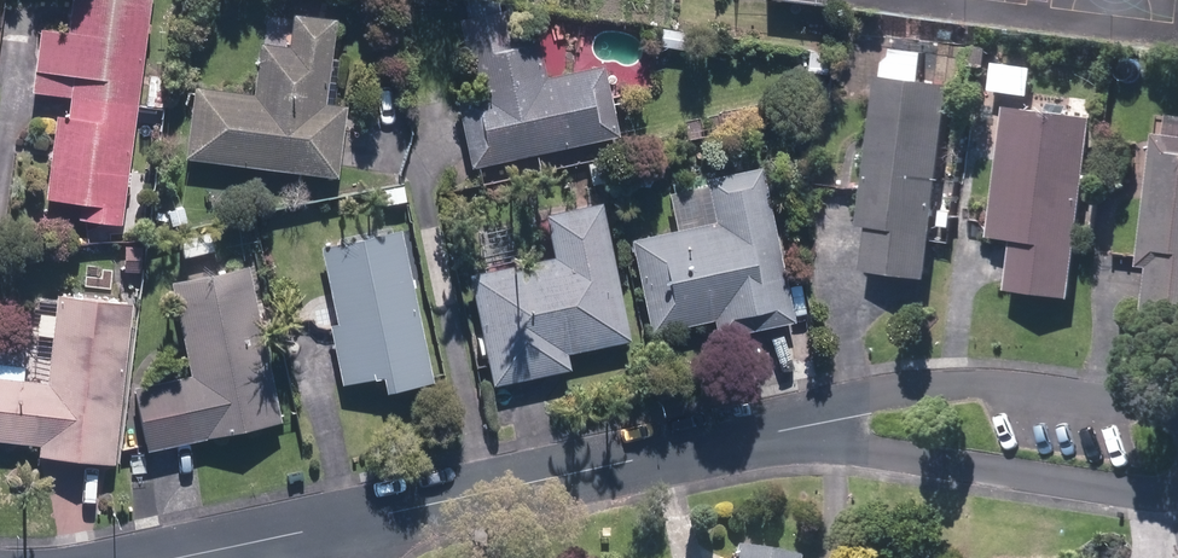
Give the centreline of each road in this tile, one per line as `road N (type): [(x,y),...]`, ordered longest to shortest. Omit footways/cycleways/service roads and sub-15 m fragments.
road 1 (residential): [(807,423),(325,523)]
road 2 (residential): [(807,423),(887,387),(936,381),(1177,412)]
road 3 (residential): [(1177,489),(891,457),(807,423)]
road 4 (residential): [(325,523),(156,557)]

